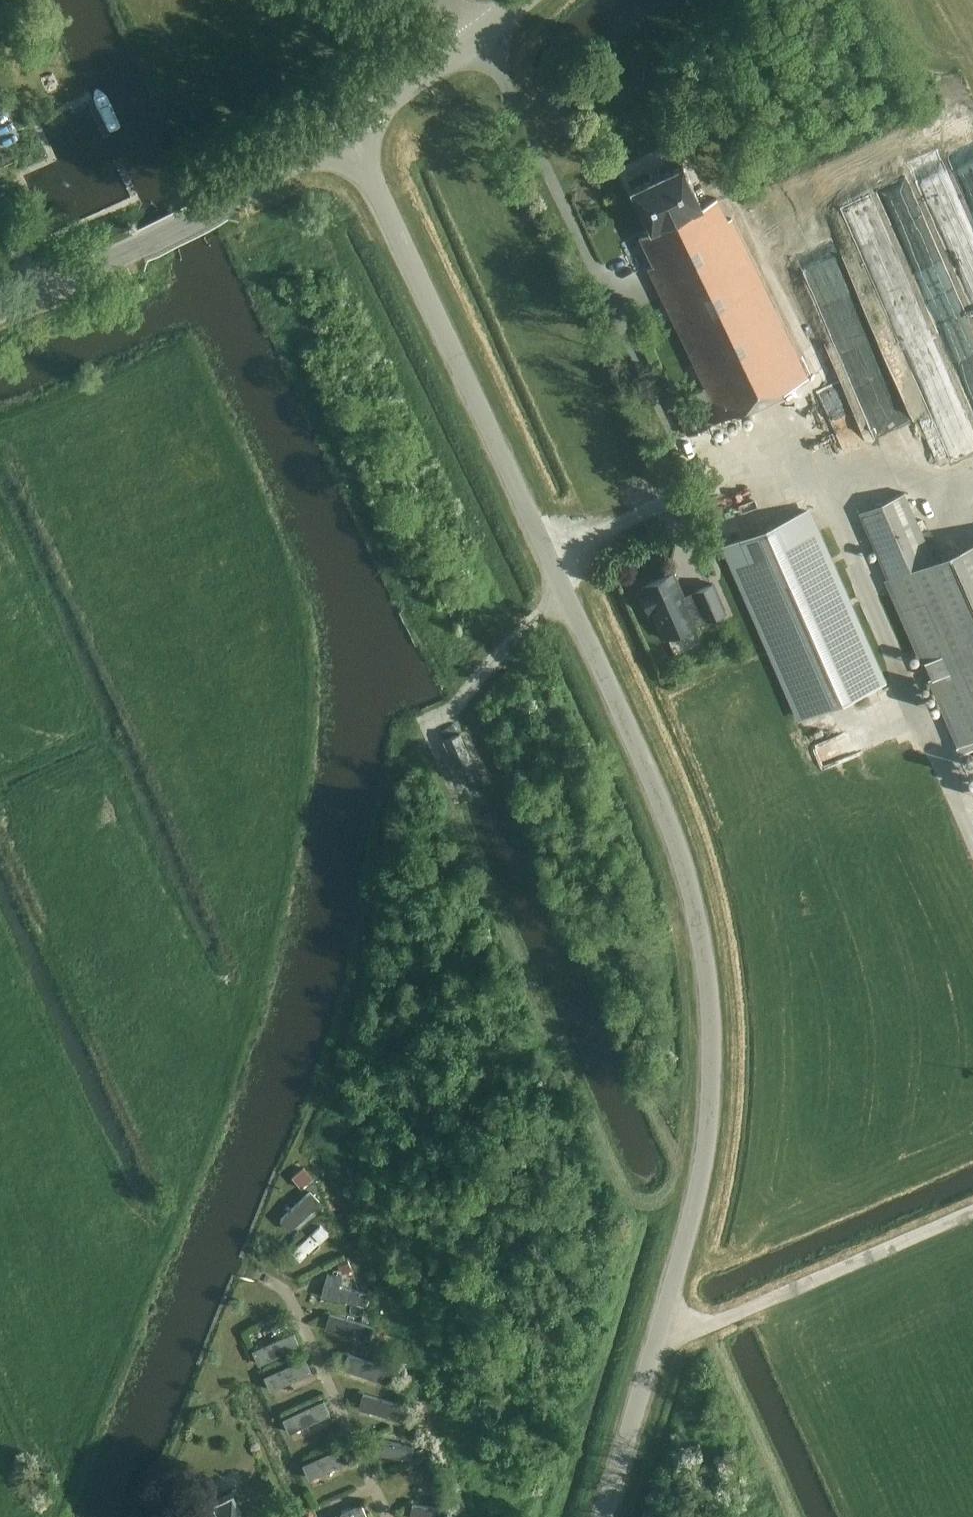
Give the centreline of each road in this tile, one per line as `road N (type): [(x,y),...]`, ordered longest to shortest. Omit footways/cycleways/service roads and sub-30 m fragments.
road 1 (unclassified): [(603,1516),(706,1154),(710,1015),(698,923),(677,843),(563,587)]
road 2 (residential): [(563,587),(348,128)]
road 3 (tertiary): [(0,311),(107,265),(348,128)]
road 4 (unclassified): [(449,711),(563,587)]
road 5 (tertiary): [(348,128),(480,34)]

